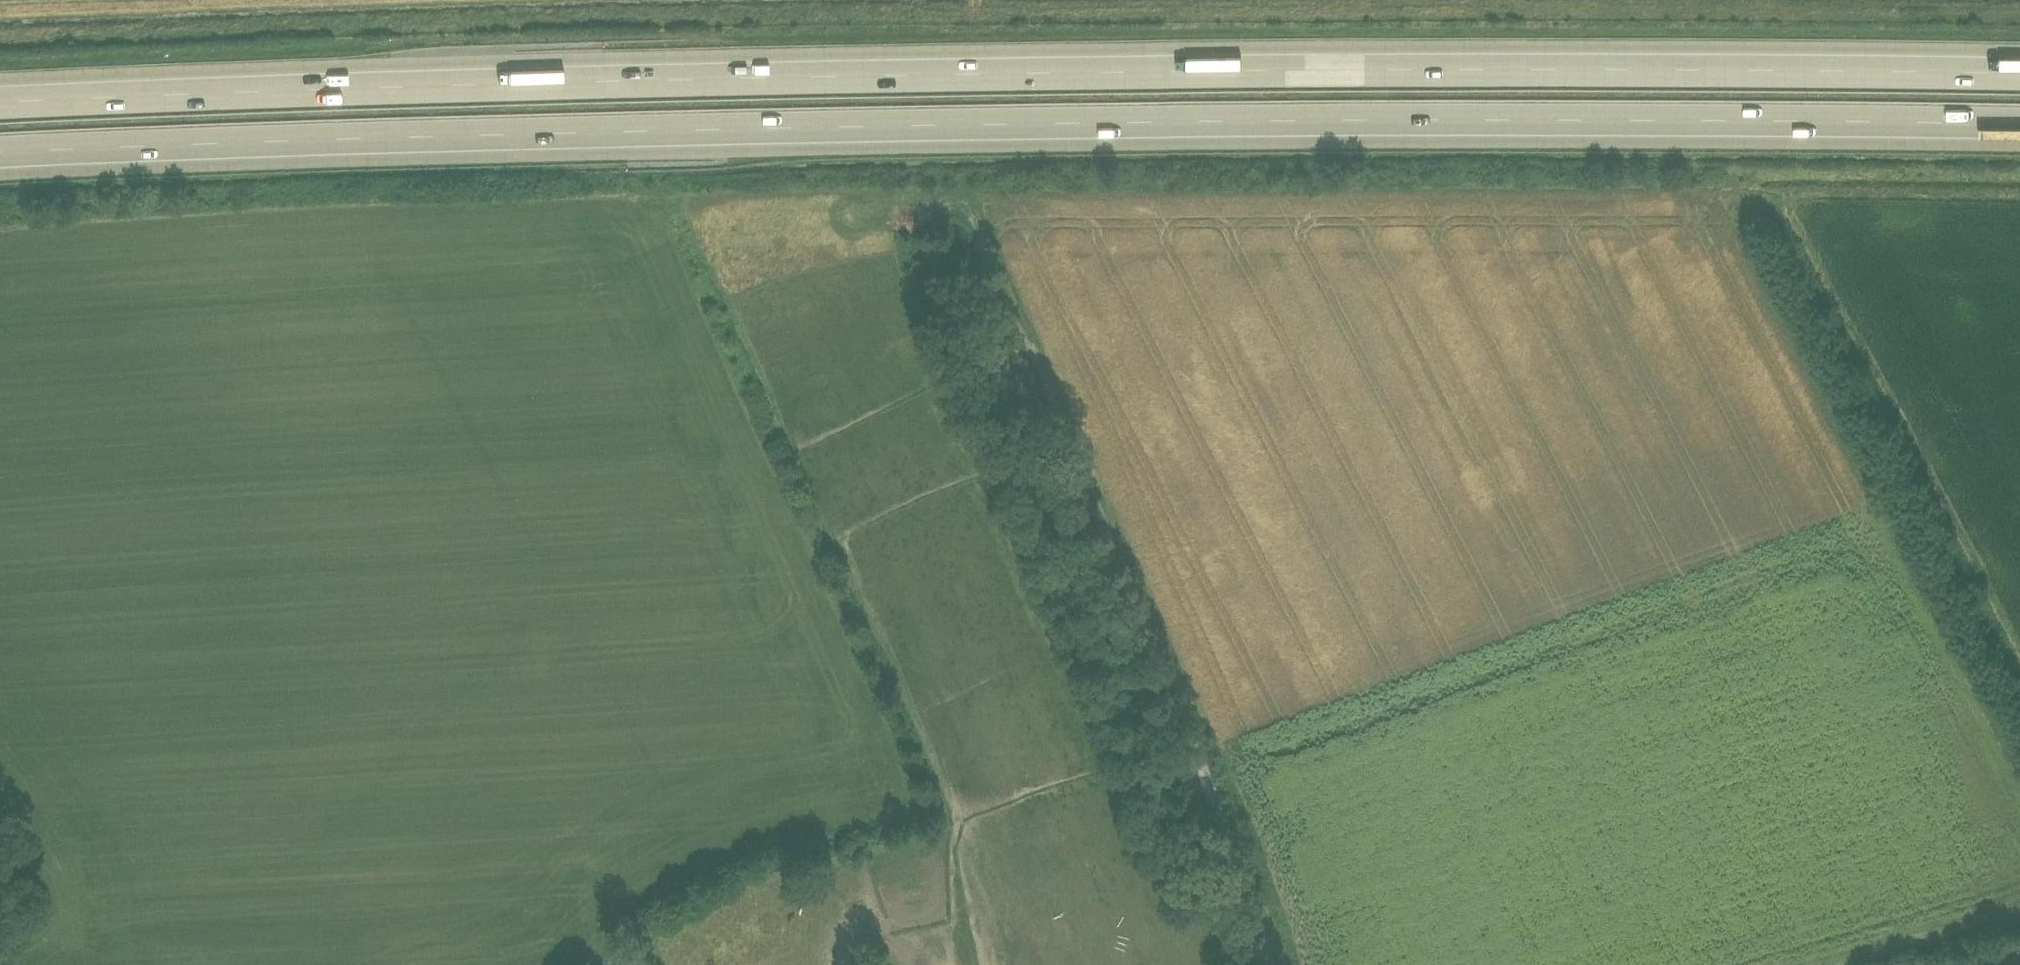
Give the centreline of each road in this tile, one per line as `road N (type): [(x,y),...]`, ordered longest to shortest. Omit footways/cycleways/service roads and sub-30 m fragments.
road 1 (motorway): [(0,156),(1123,123),(2019,128)]
road 2 (motorway): [(2019,70),(1131,69),(0,99)]

